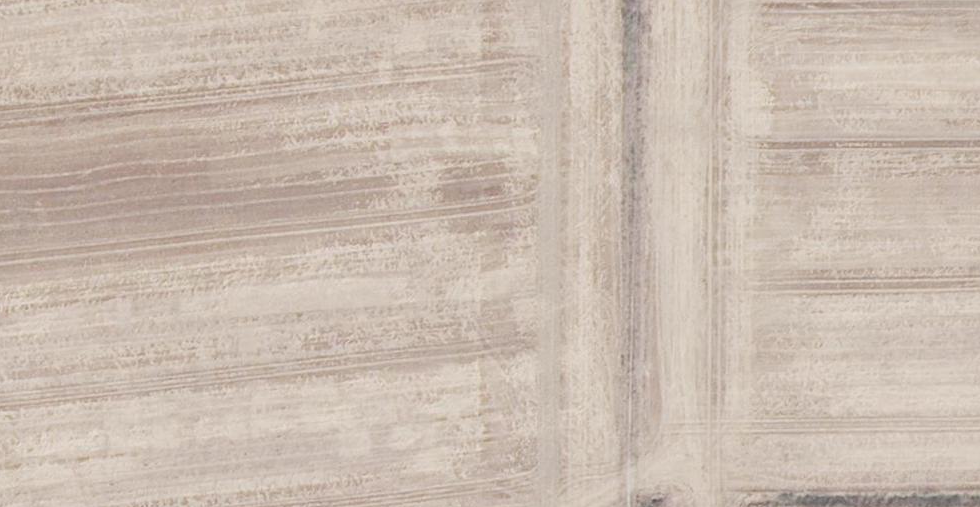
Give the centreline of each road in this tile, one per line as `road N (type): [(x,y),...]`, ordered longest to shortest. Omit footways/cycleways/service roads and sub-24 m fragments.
road 1 (track): [(634,0),(626,506)]

